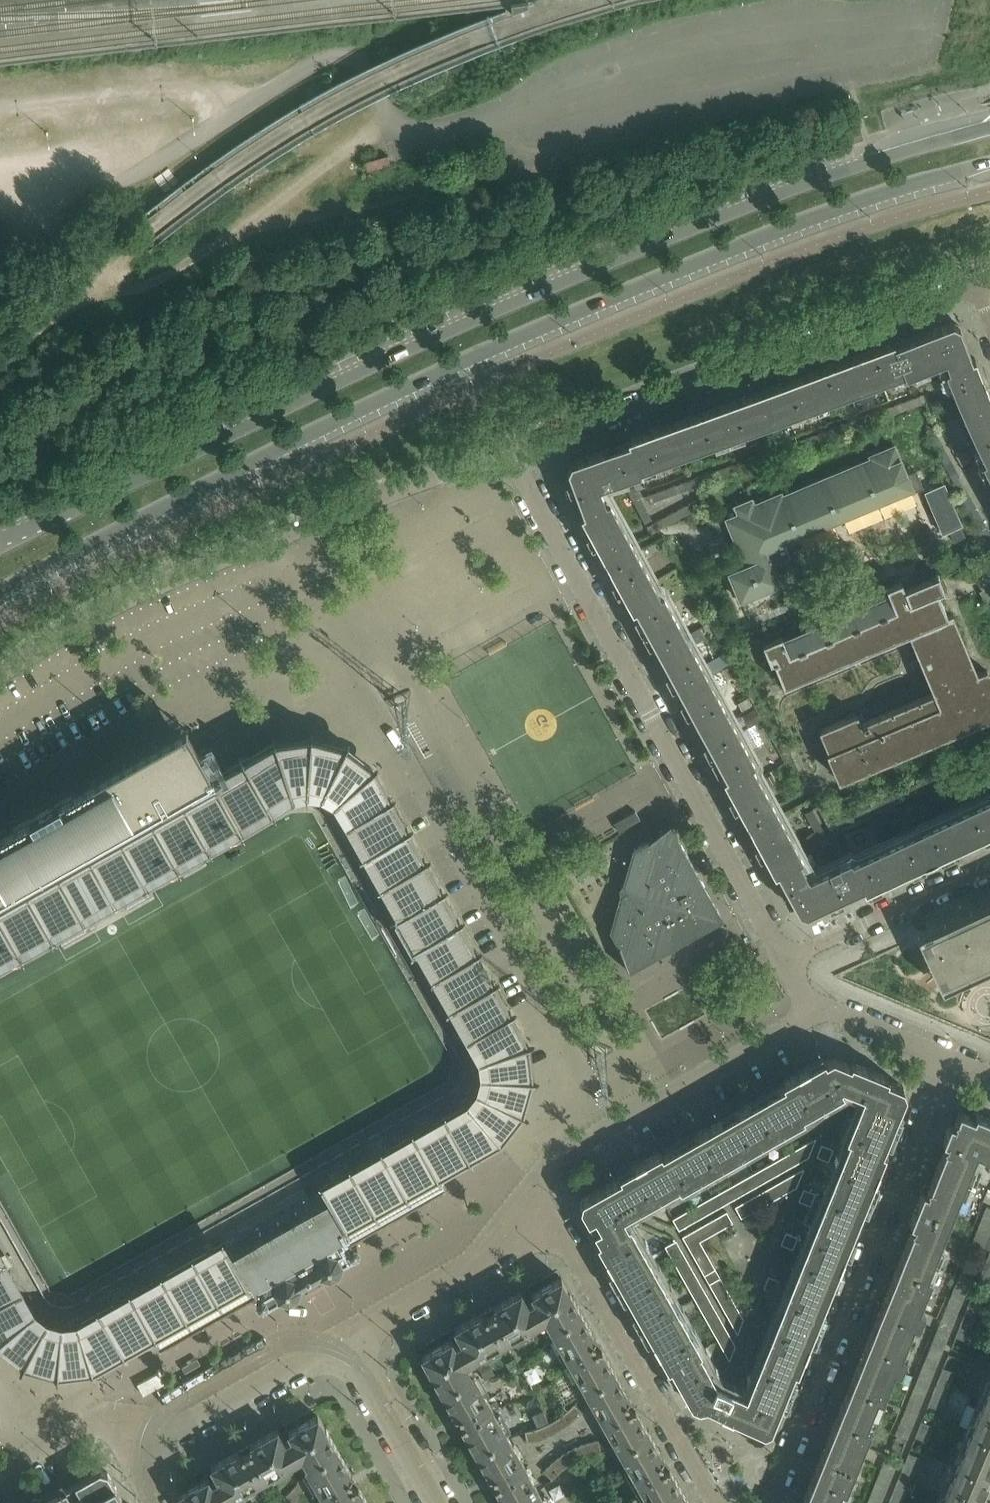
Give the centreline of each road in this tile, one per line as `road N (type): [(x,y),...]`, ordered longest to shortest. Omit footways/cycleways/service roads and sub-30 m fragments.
road 1 (secondary): [(0,591),(317,430),(552,323),(797,223),(989,162)]
road 2 (secondary): [(989,125),(776,195),(592,271),(0,541)]
road 3 (residential): [(786,960),(515,459)]
road 4 (residential): [(515,459),(493,453),(172,577),(0,670)]
road 5 (residential): [(975,284),(515,459)]
road 6 (residential): [(768,1502),(946,1059)]
road 7 (residential): [(715,1502),(535,1182)]
road 8 (residential): [(816,1014),(562,1158),(535,1182)]
road 9 (residential): [(535,1182),(472,1270),(347,1340)]
road 10 (residential): [(989,868),(786,960)]
road 11 (residential): [(347,1340),(165,1438)]
road 12 (residential): [(347,1340),(437,1502)]
road 13 (residential): [(165,1438),(93,1421),(0,1473)]
road 14 (residential): [(946,1059),(834,1013),(816,1014)]

